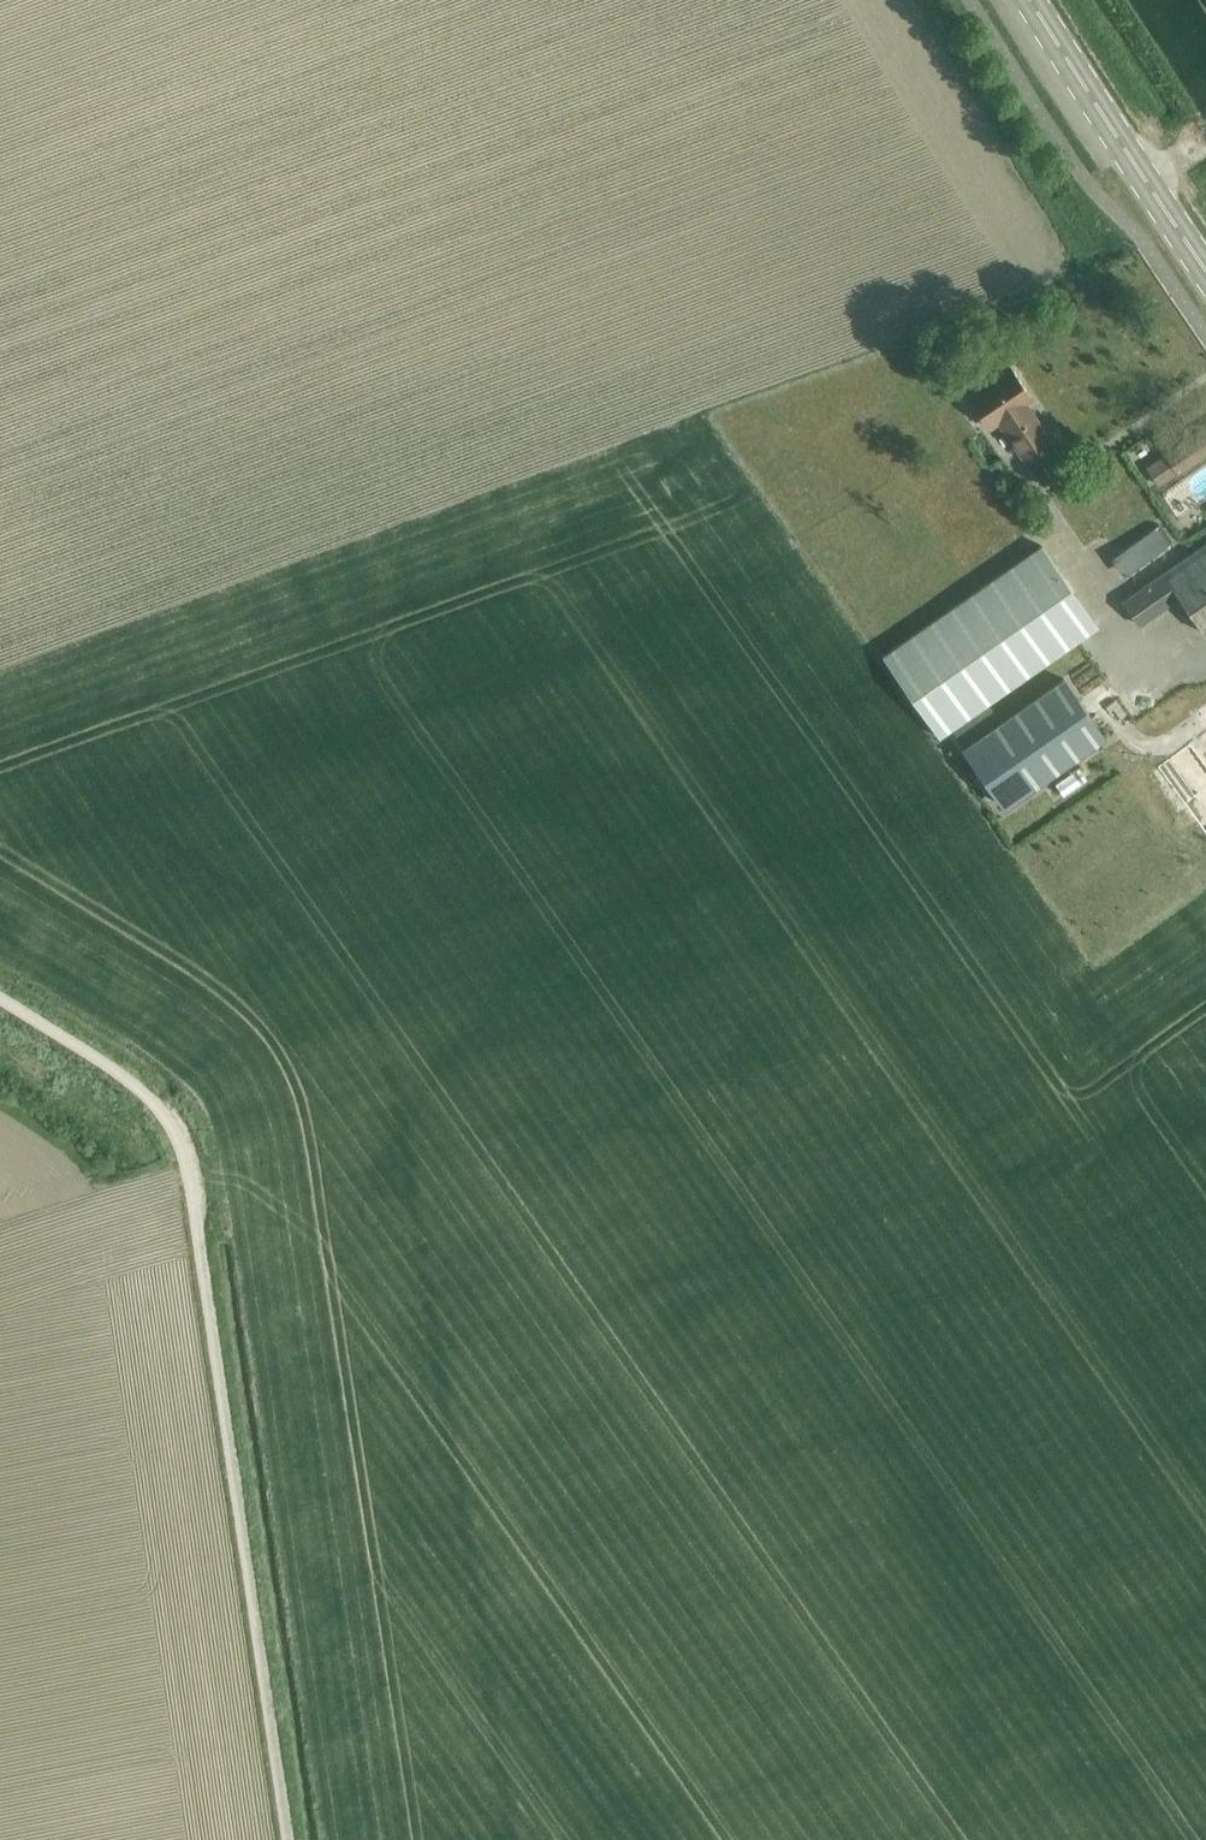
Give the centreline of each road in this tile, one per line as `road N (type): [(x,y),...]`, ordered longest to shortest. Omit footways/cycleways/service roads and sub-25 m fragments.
road 1 (unclassified): [(287,1839),(181,1144),(113,1070),(0,1000)]
road 2 (secondary): [(1205,272),(1024,0)]

